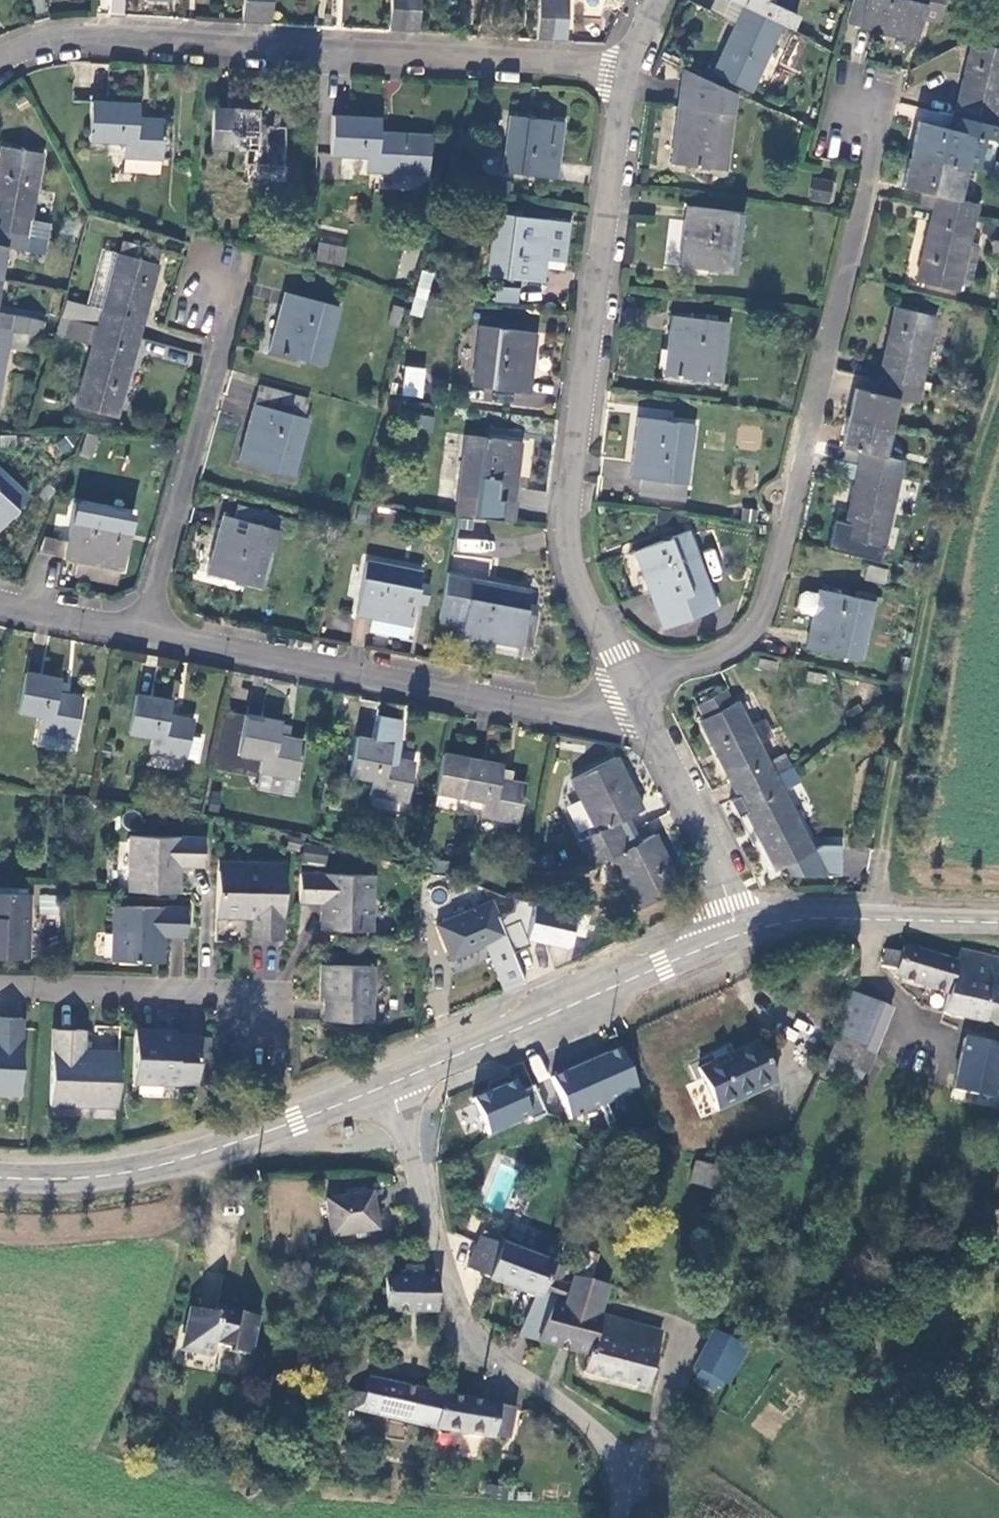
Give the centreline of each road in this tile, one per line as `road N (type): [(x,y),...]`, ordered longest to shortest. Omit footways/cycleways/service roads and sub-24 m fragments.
road 1 (residential): [(861,107),(877,138),(764,613),(740,646),(636,692)]
road 2 (residential): [(627,76),(570,537),(636,692)]
road 3 (residential): [(0,61),(97,37),(627,76)]
road 4 (track): [(879,897),(943,542),(998,365)]
road 5 (unclassified): [(391,1084),(455,1306),(477,1345),(593,1427),(619,1479),(615,1517)]
road 6 (residential): [(636,692),(593,713),(142,634)]
road 7 (unclassified): [(0,1178),(86,1178),(178,1161),(391,1084)]
road 8 (unclassified): [(391,1084),(736,936)]
road 9 (residential): [(142,634),(229,298)]
road 10 (residential): [(0,985),(265,994),(273,1035)]
road 11 (residential): [(636,692),(710,844),(736,936)]
road 12 (unclassified): [(736,936),(804,919),(998,923)]
road 13 (residential): [(142,634),(0,603)]

